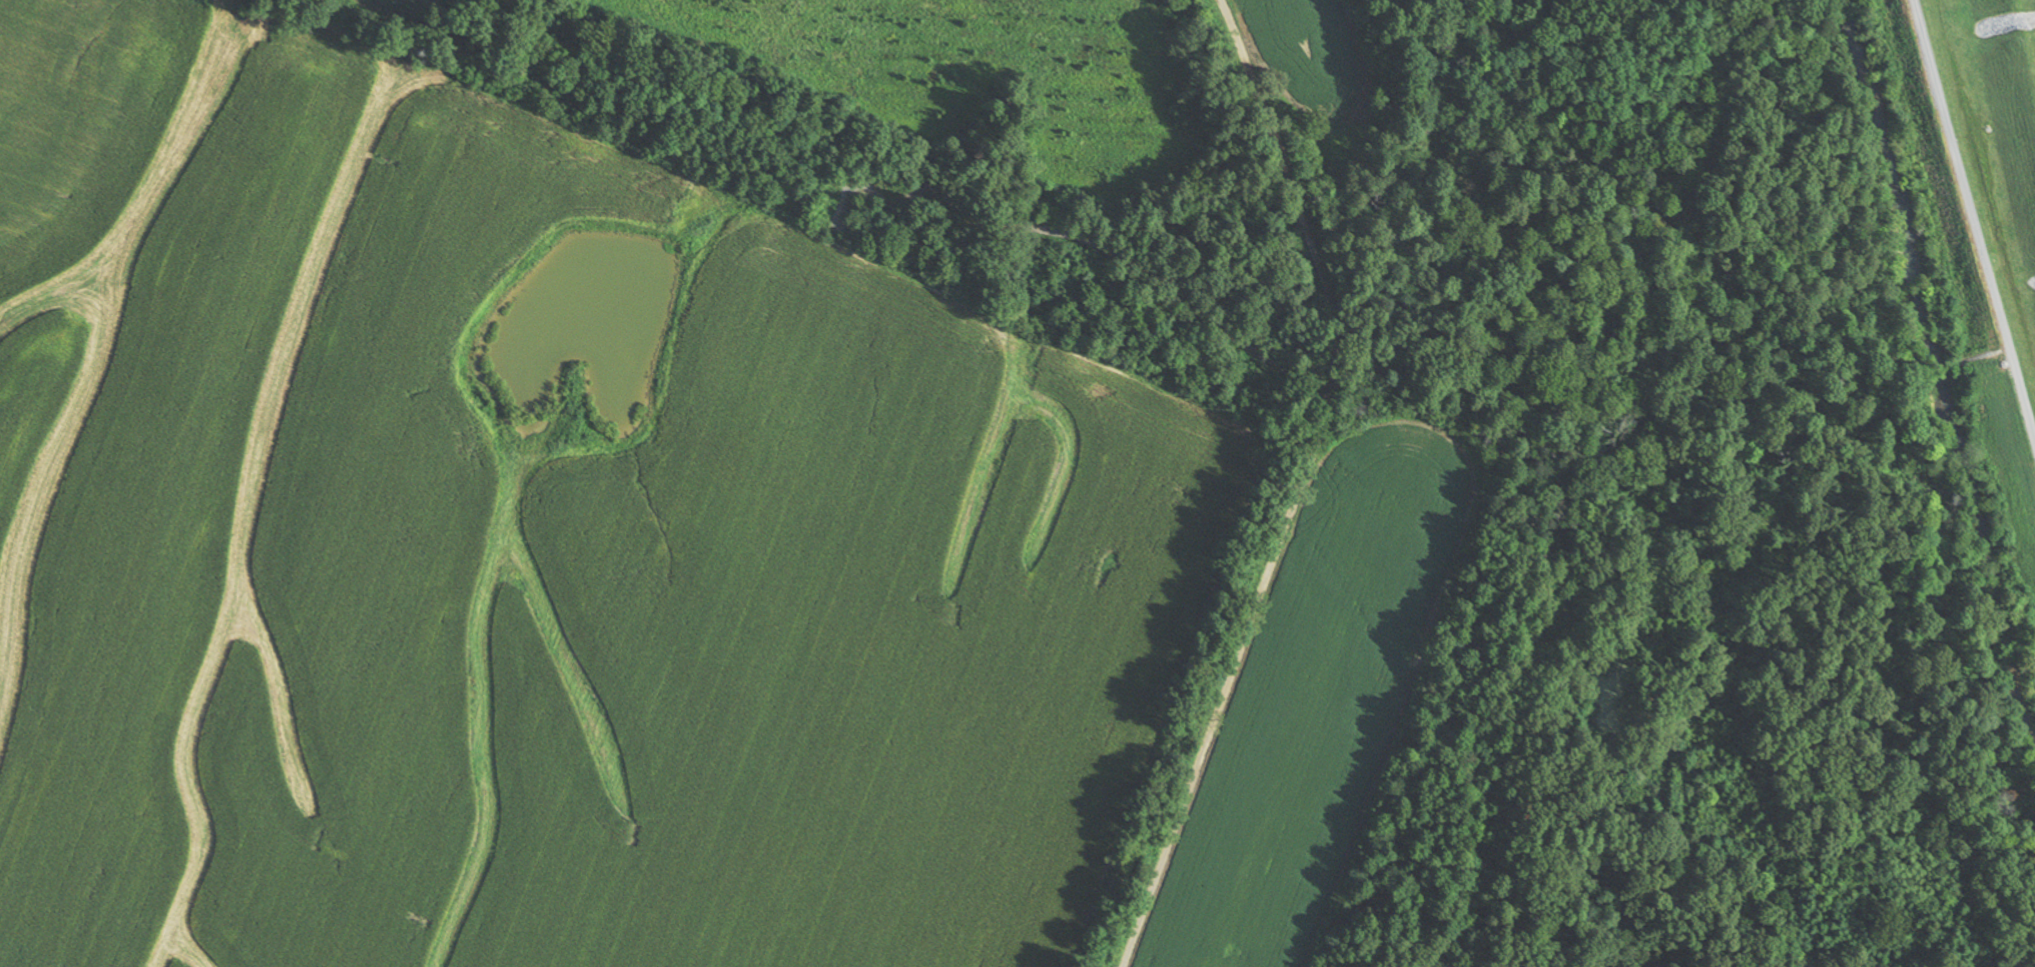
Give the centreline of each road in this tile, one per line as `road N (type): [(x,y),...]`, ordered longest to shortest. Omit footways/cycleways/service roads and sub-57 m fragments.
road 1 (residential): [(1922,0),(2034,439)]

